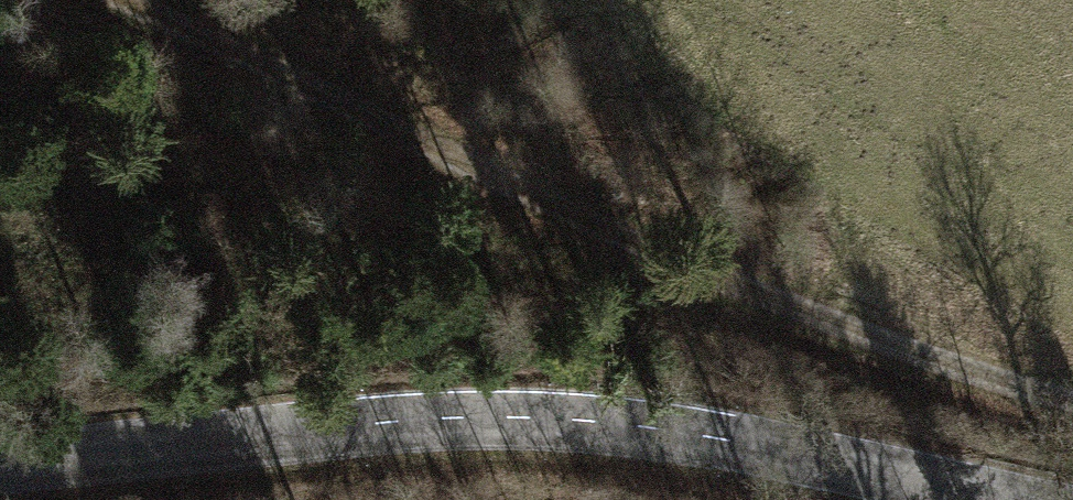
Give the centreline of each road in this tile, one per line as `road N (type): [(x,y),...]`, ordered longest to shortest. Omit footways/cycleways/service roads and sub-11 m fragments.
road 1 (tertiary): [(0,463),(386,419),(658,425),(1025,499)]
road 2 (track): [(141,0),(812,318),(1072,399)]

